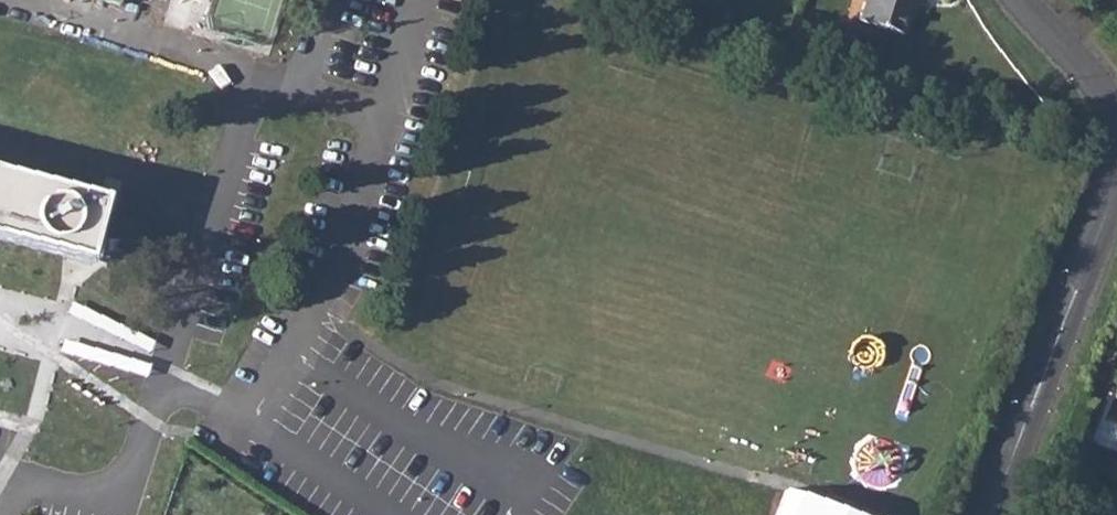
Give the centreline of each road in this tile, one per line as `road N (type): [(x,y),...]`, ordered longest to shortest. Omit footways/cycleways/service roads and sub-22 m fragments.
road 1 (residential): [(988,514),(1116,178)]
road 2 (residential): [(1116,144),(1109,108),(1082,70),(1012,0)]

